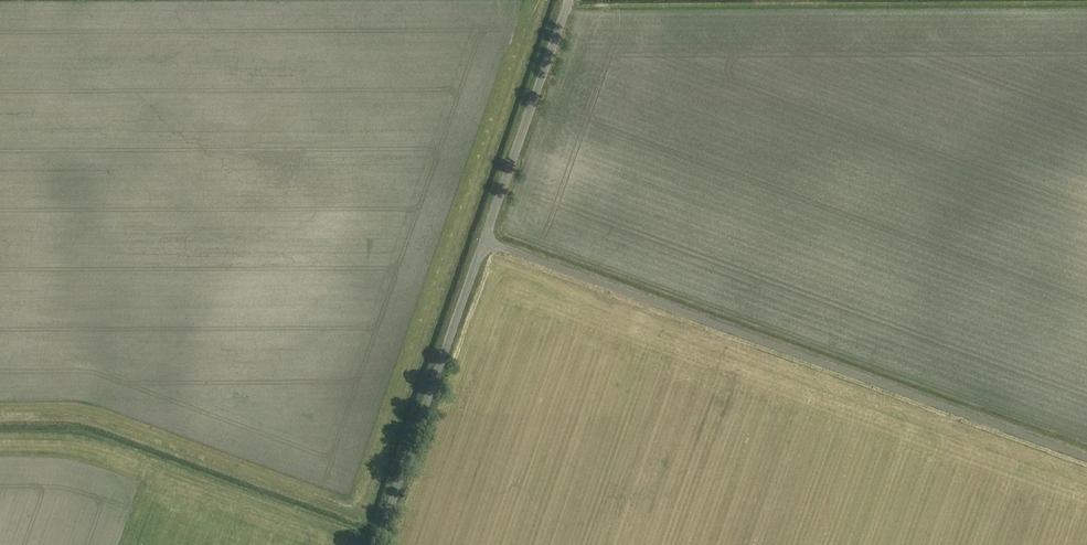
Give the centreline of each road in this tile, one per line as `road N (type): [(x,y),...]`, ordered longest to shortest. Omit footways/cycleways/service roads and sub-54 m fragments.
road 1 (unclassified): [(1086,458),(484,241)]
road 2 (unclassified): [(377,544),(484,241)]
road 3 (unclassified): [(484,241),(569,0)]

